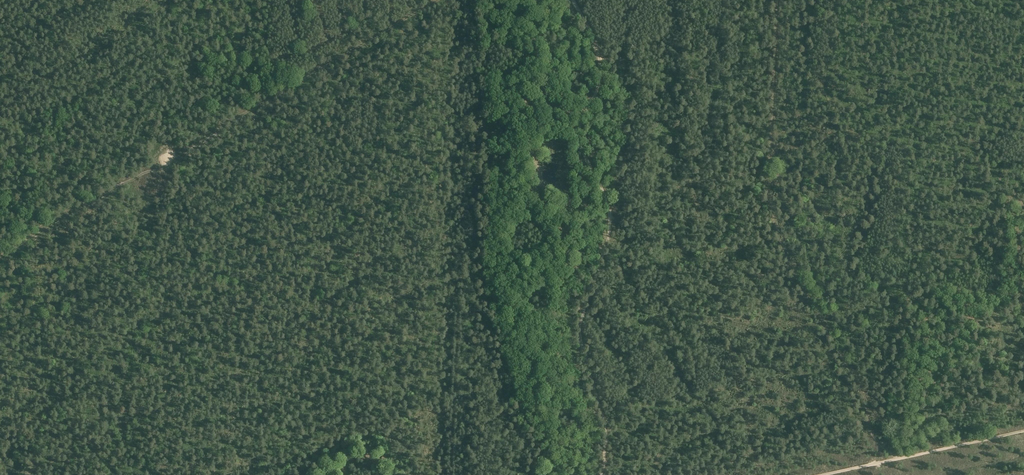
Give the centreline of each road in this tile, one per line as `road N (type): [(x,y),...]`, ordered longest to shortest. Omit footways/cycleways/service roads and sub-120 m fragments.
road 1 (track): [(0,255),(130,180),(178,167),(216,131),(437,0)]
road 2 (track): [(601,474),(605,427),(582,316),(610,215),(577,133),(601,74),(598,48),(572,0)]
road 3 (track): [(897,459),(872,434),(868,403),(772,211),(776,0)]
road 4 (track): [(1023,431),(824,474)]

